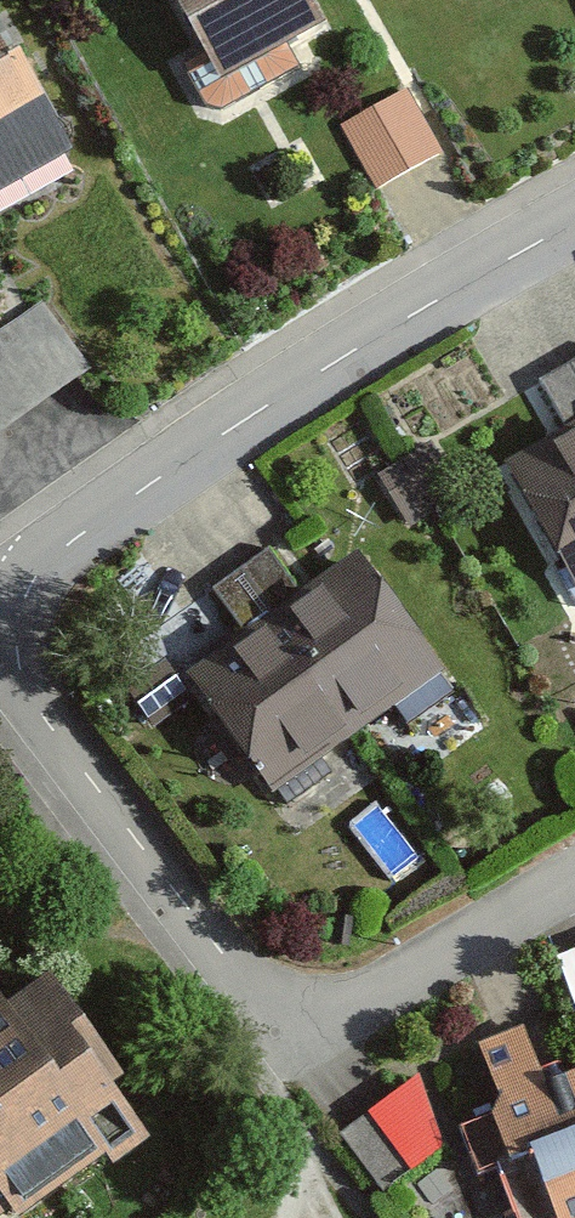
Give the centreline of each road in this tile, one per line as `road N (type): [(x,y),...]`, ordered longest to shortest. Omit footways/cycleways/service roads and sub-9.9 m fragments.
road 1 (residential): [(0,621),(216,948),(291,1019),(439,971),(574,882)]
road 2 (residential): [(574,222),(0,575)]

